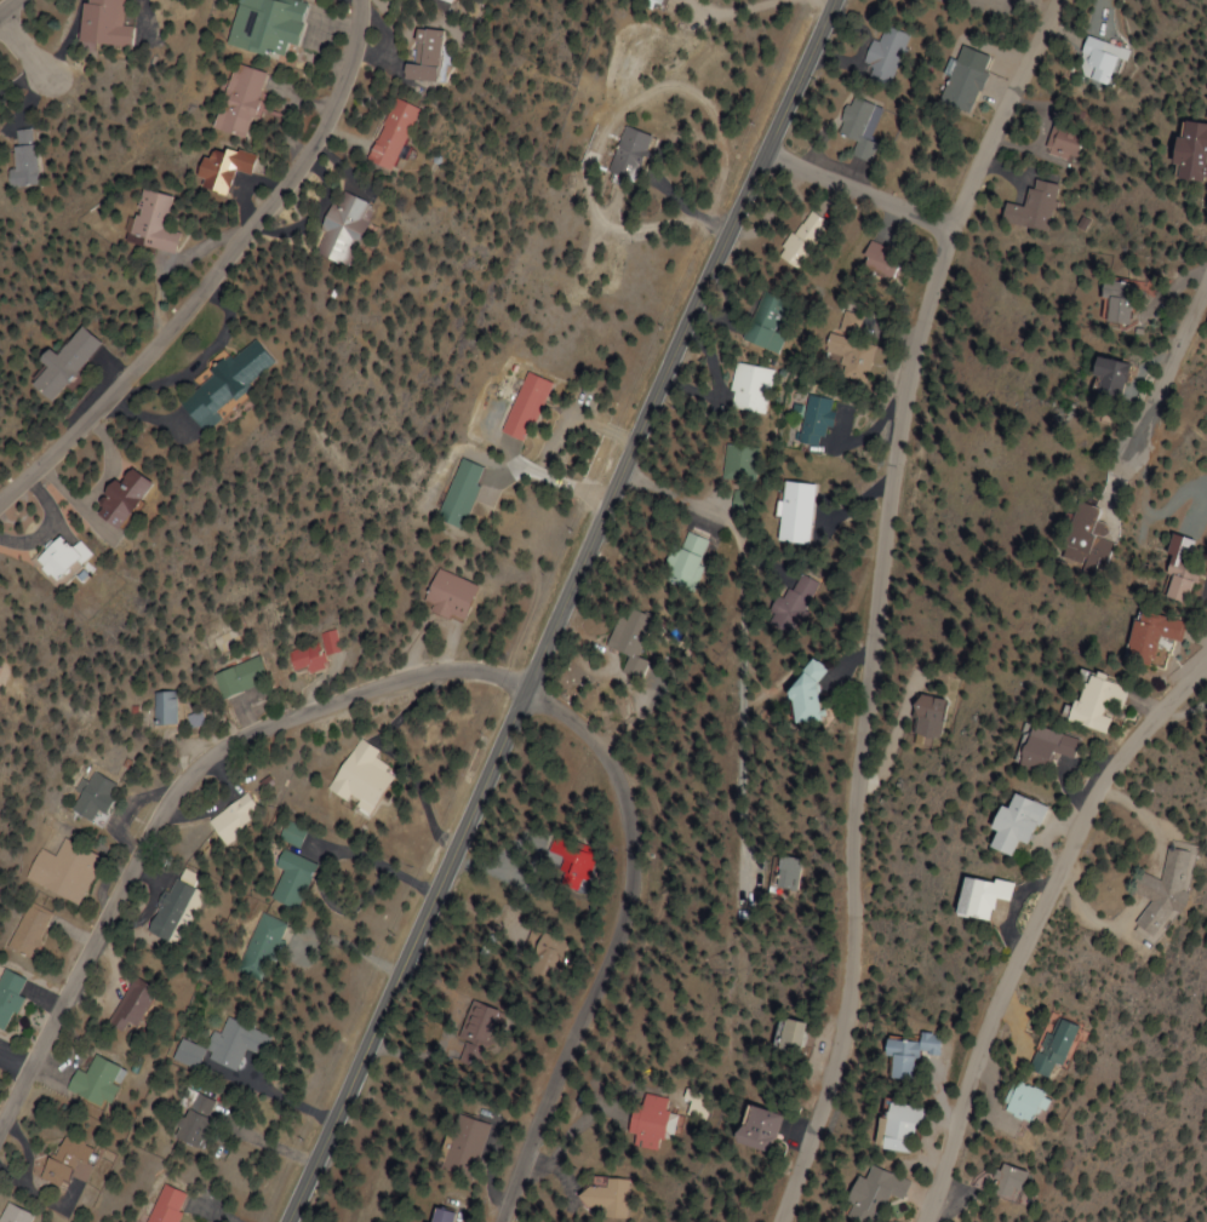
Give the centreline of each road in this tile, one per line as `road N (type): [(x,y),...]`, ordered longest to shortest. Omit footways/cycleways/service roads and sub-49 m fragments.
road 1 (secondary): [(281,1221),(828,0)]
road 2 (residential): [(713,1221),(813,929),(857,607),(954,230),(1059,0)]
road 3 (tertiary): [(0,1111),(116,873),(172,785),(240,729),(395,677),(451,669),(522,690)]
road 4 (residential): [(1206,663),(1104,774),(1019,953),(920,1221)]
road 5 (residential): [(357,0),(359,36),(324,139),(200,299),(0,502)]
road 6 (residential): [(502,1221),(631,884),(619,805),(593,751),(559,713),(522,690)]
road 7 (residential): [(1206,284),(1127,482)]
road 8 (residential): [(954,230),(762,150)]

